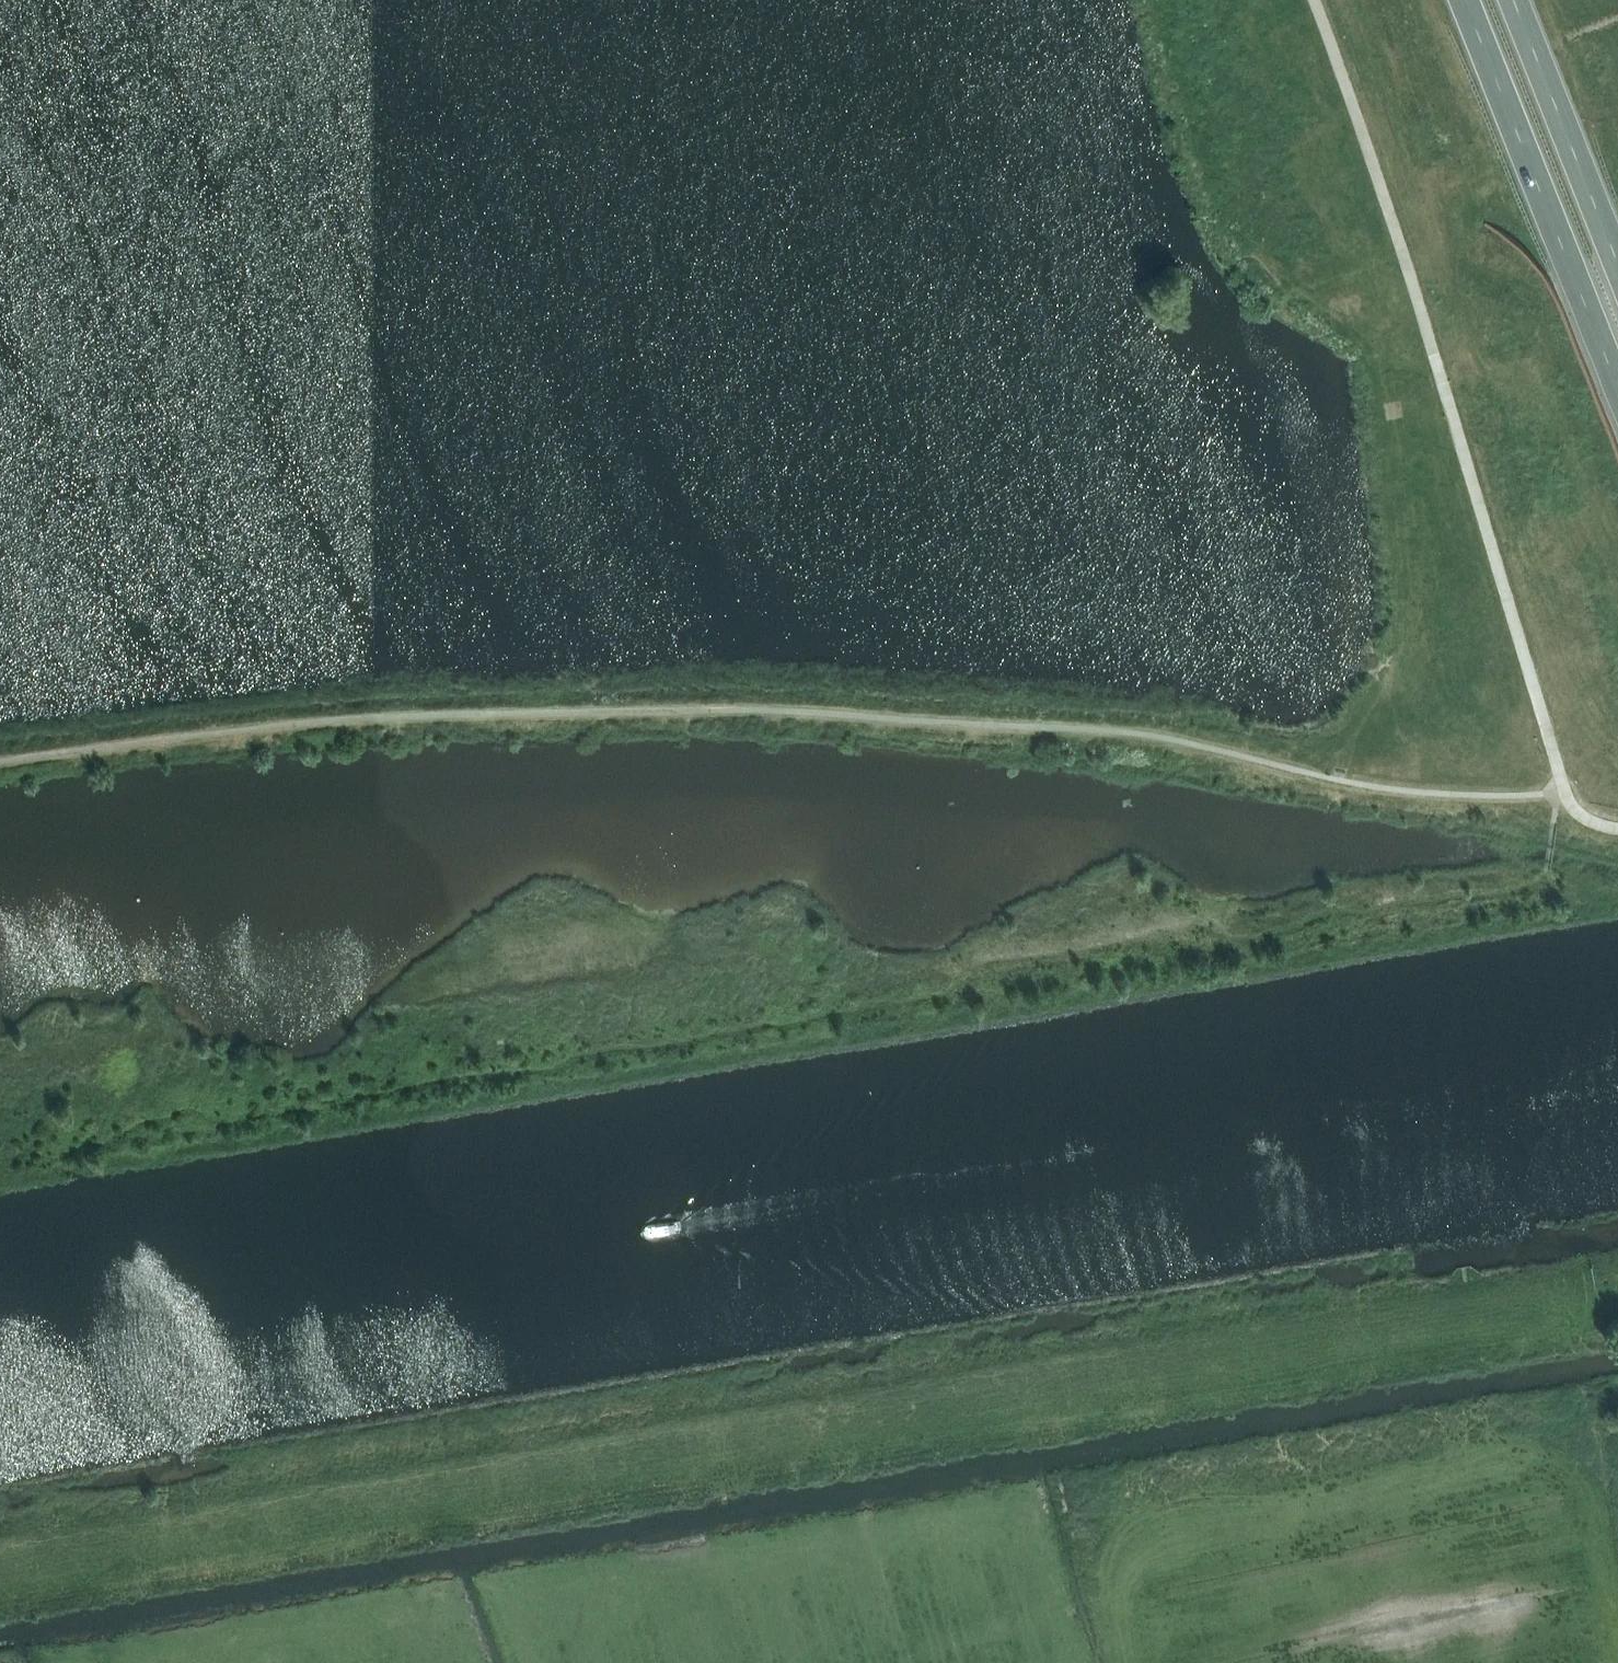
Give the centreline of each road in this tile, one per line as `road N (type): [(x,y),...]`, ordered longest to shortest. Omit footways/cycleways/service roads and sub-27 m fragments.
road 1 (trunk): [(1464,0),(1617,390)]
road 2 (trunk): [(1617,262),(1514,0)]

